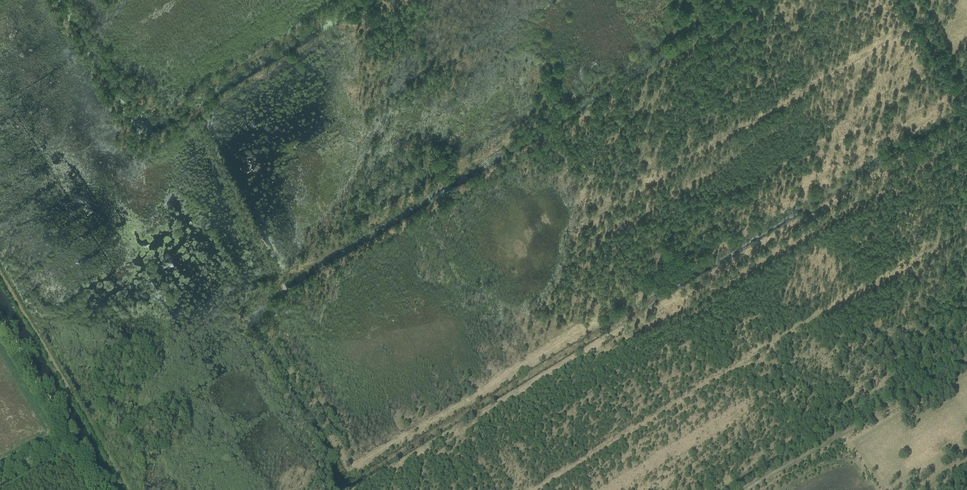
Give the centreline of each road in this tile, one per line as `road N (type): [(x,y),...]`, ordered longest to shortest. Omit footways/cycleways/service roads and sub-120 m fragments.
road 1 (track): [(966,357),(749,489)]
road 2 (tertiary): [(0,476),(67,436),(0,317)]
road 3 (track): [(353,0),(187,100)]
road 4 (track): [(908,0),(966,114)]

